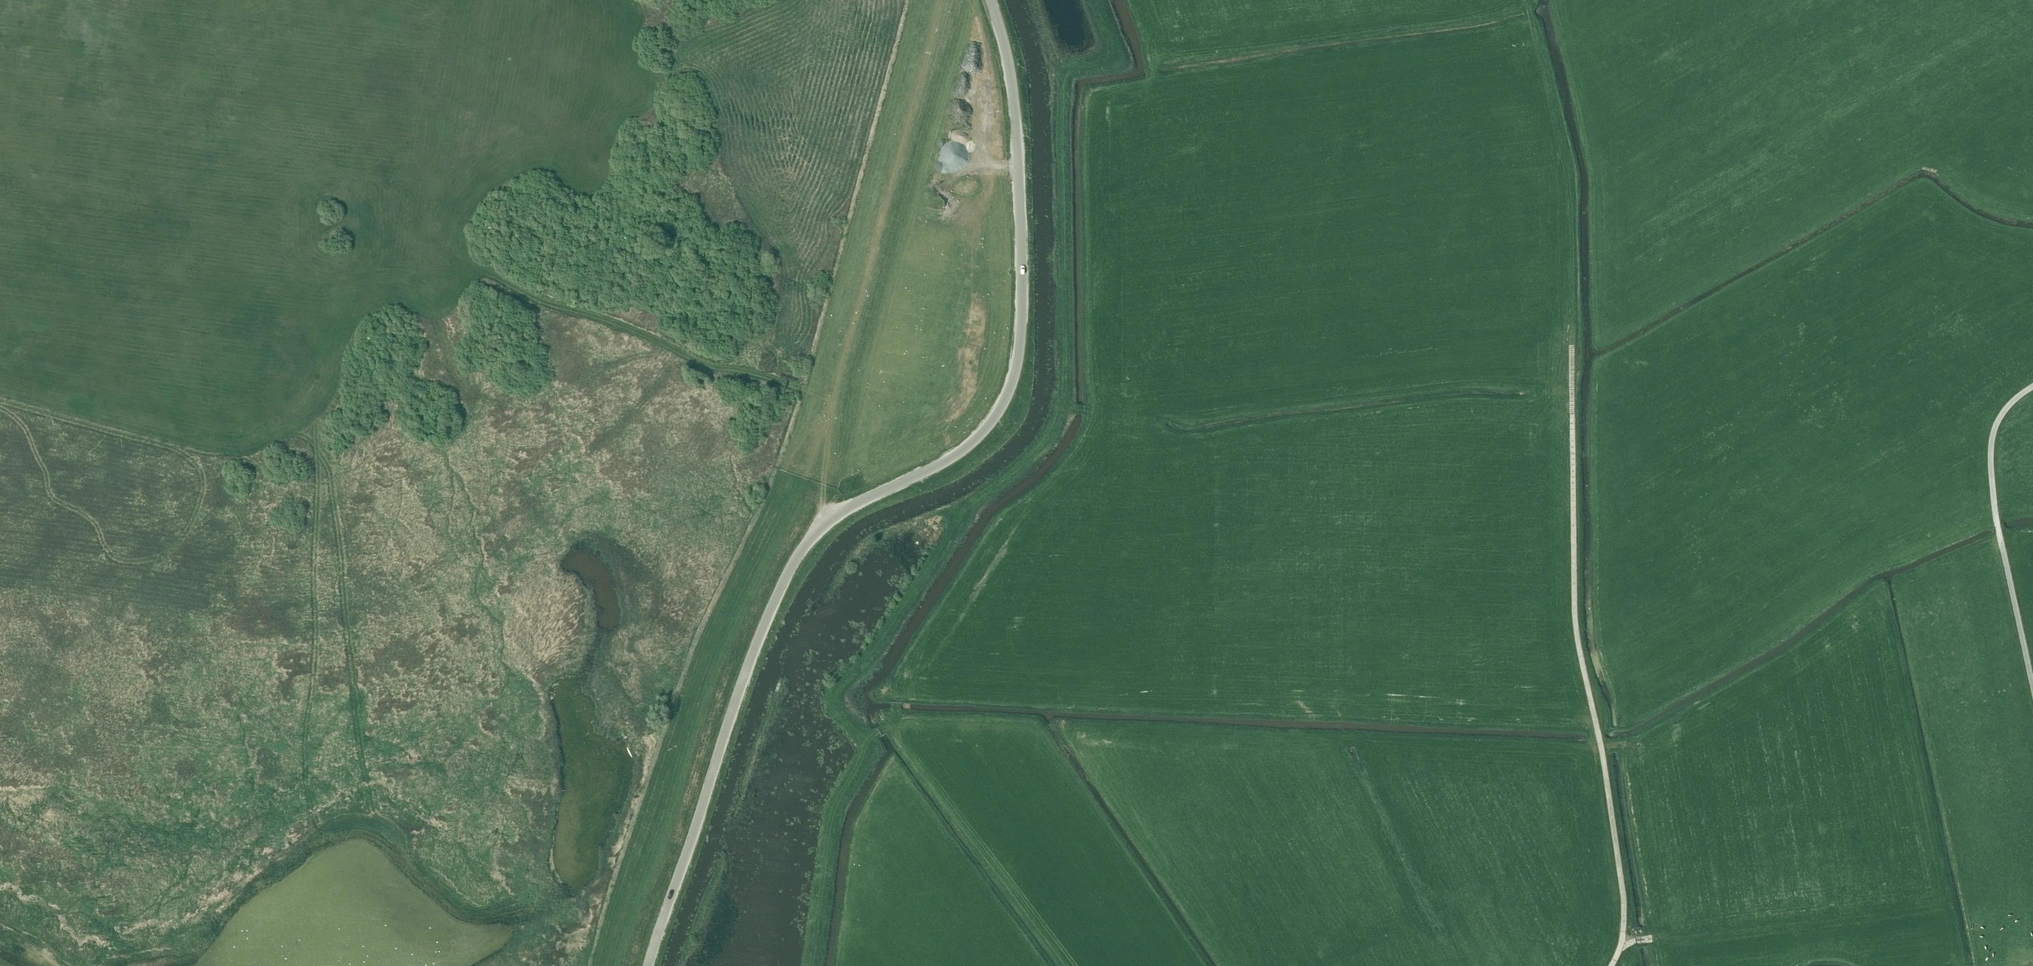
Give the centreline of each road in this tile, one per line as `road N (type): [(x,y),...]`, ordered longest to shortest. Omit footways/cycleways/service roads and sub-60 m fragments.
road 1 (tertiary): [(647,965),(743,676),(796,557),(841,511),(961,451),(1009,390),(1022,311),(1018,168),(1011,76),(991,0)]
road 2 (track): [(1610,965),(1624,935),(1624,895),(1576,627),(1577,415)]
road 3 (track): [(2032,688),(1989,450),(1995,424),(2032,386)]

